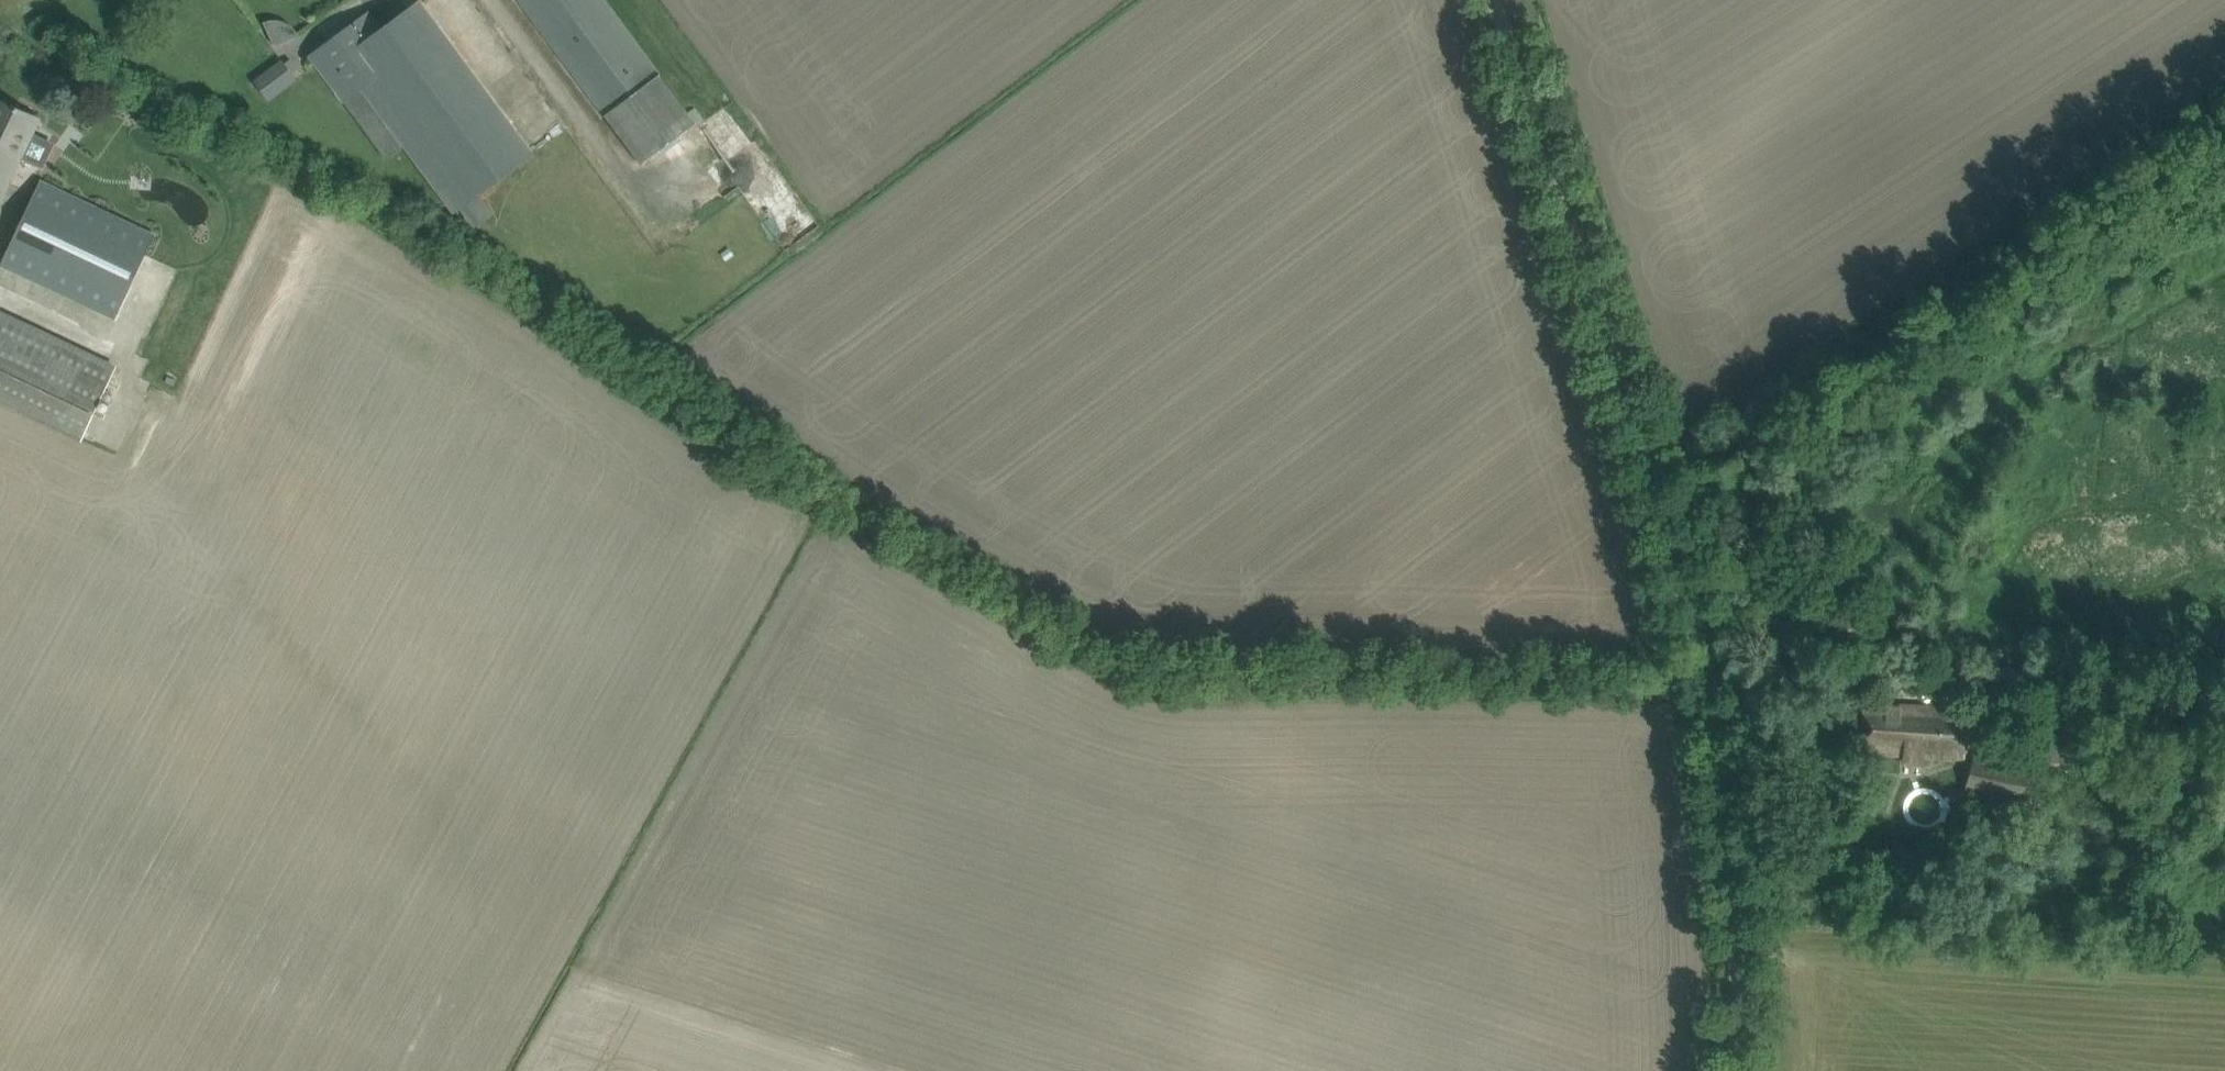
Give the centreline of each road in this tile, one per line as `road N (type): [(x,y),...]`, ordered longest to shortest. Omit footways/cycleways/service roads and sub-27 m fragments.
road 1 (unclassified): [(1731,1070),(1730,815),(1702,683),(1484,0)]

